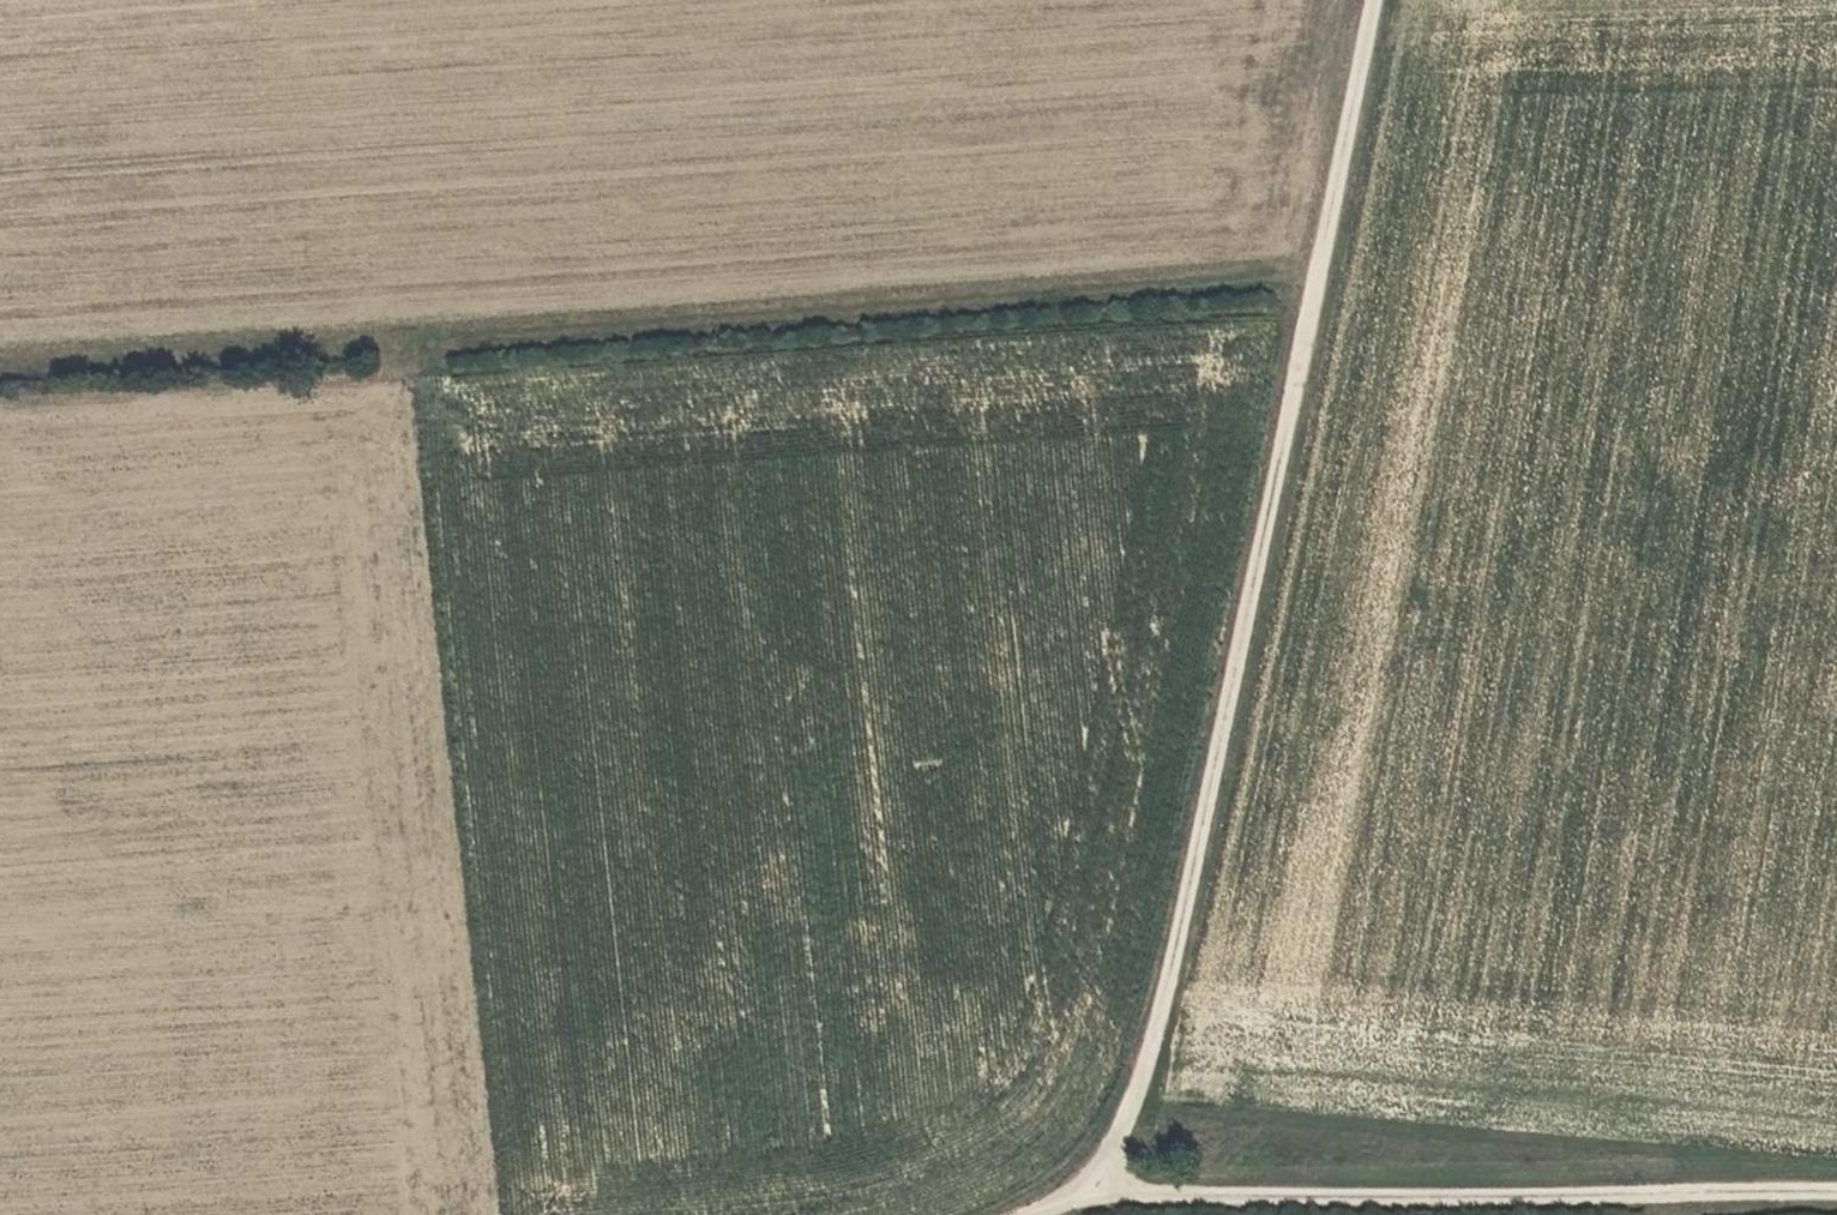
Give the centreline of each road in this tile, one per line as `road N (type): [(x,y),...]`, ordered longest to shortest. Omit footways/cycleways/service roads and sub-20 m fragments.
road 1 (track): [(1040,1214),(1107,1183),(1149,1059),(1377,0)]
road 2 (track): [(1836,1201),(1433,1209),(1107,1183)]

